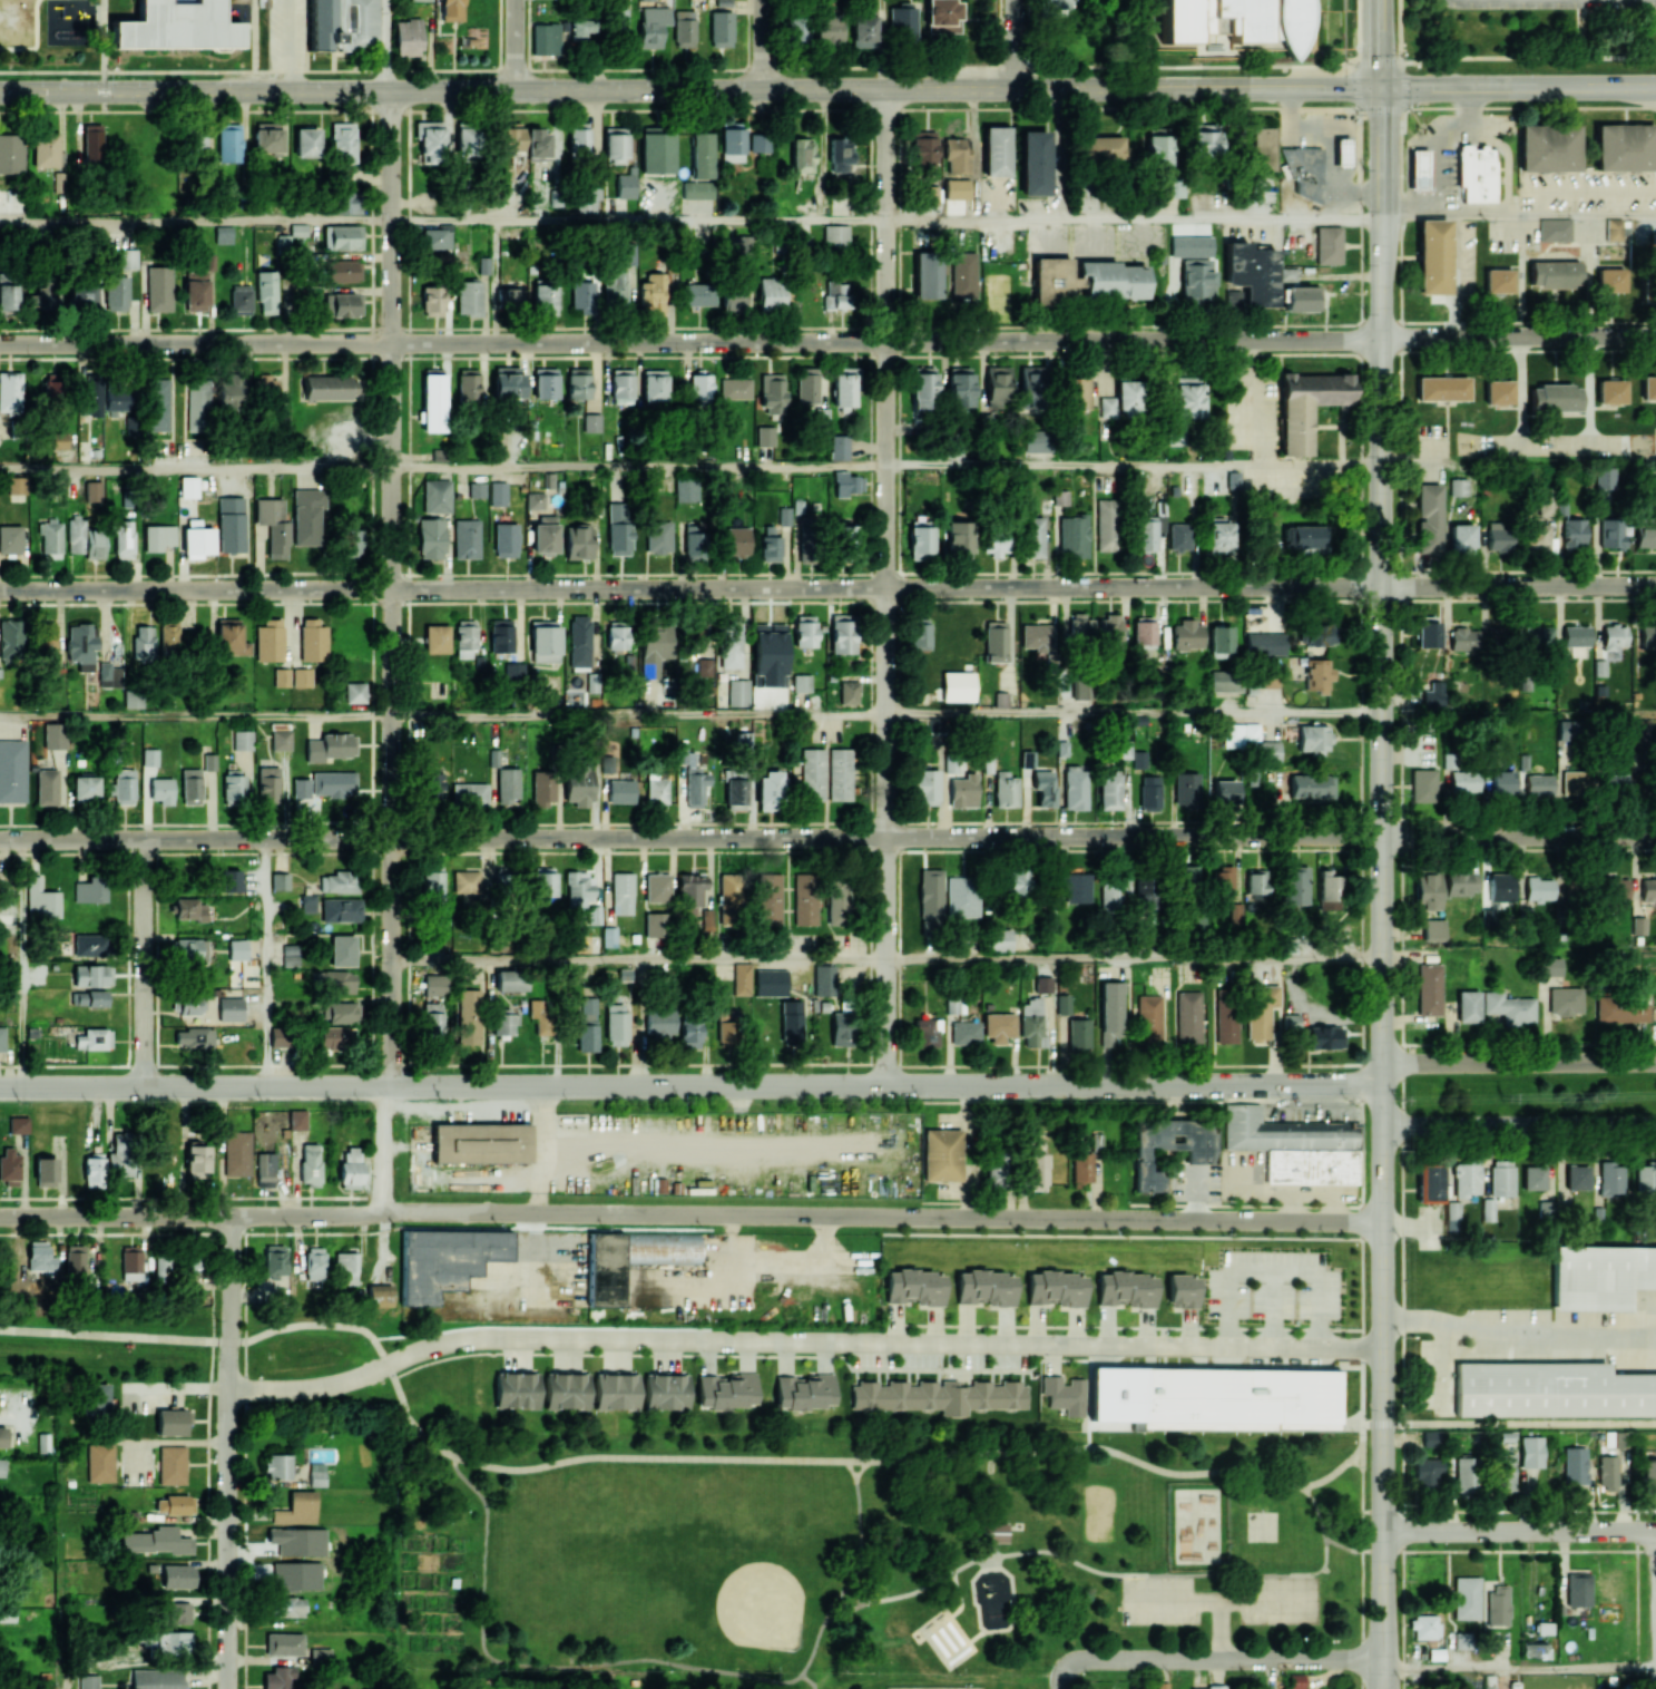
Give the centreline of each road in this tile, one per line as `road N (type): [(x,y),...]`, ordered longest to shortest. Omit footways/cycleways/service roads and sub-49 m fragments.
road 1 (residential): [(0,590),(1382,585)]
road 2 (residential): [(0,840),(1381,834)]
road 3 (residential): [(0,345),(1381,339)]
road 4 (secondary): [(1381,87),(0,91)]
road 5 (secondary): [(1383,1354),(1381,87)]
road 6 (residential): [(1383,1346),(482,1338),(422,1348),(330,1386),(228,1389)]
road 7 (residential): [(228,1217),(1382,1221)]
road 8 (residential): [(390,1090),(391,90)]
road 9 (residential): [(886,1086),(886,89)]
road 10 (tertiary): [(390,1090),(1383,1087)]
road 11 (residential): [(229,1688),(228,1217)]
road 12 (tertiary): [(0,1088),(390,1090)]
road 13 (residential): [(1382,1660),(1082,1660),(1065,1668)]
road 14 (secondary): [(1382,1660),(1383,1354)]
road 15 (secondary): [(1655,85),(1381,87)]
road 16 (residential): [(1381,834),(1655,835)]
road 17 (residential): [(1381,339),(1655,338)]
road 18 (residential): [(1382,585),(1655,586)]
road 19 (residential): [(1382,1064),(1655,1063)]
road 20 (residential): [(1382,1531),(1655,1531)]
road 21 (residential): [(1383,1126),(1655,1125)]
road 22 (residential): [(144,1088),(144,840)]
road 23 (residential): [(0,1217),(228,1217)]
road 24 (residential): [(381,1214),(390,1090)]

